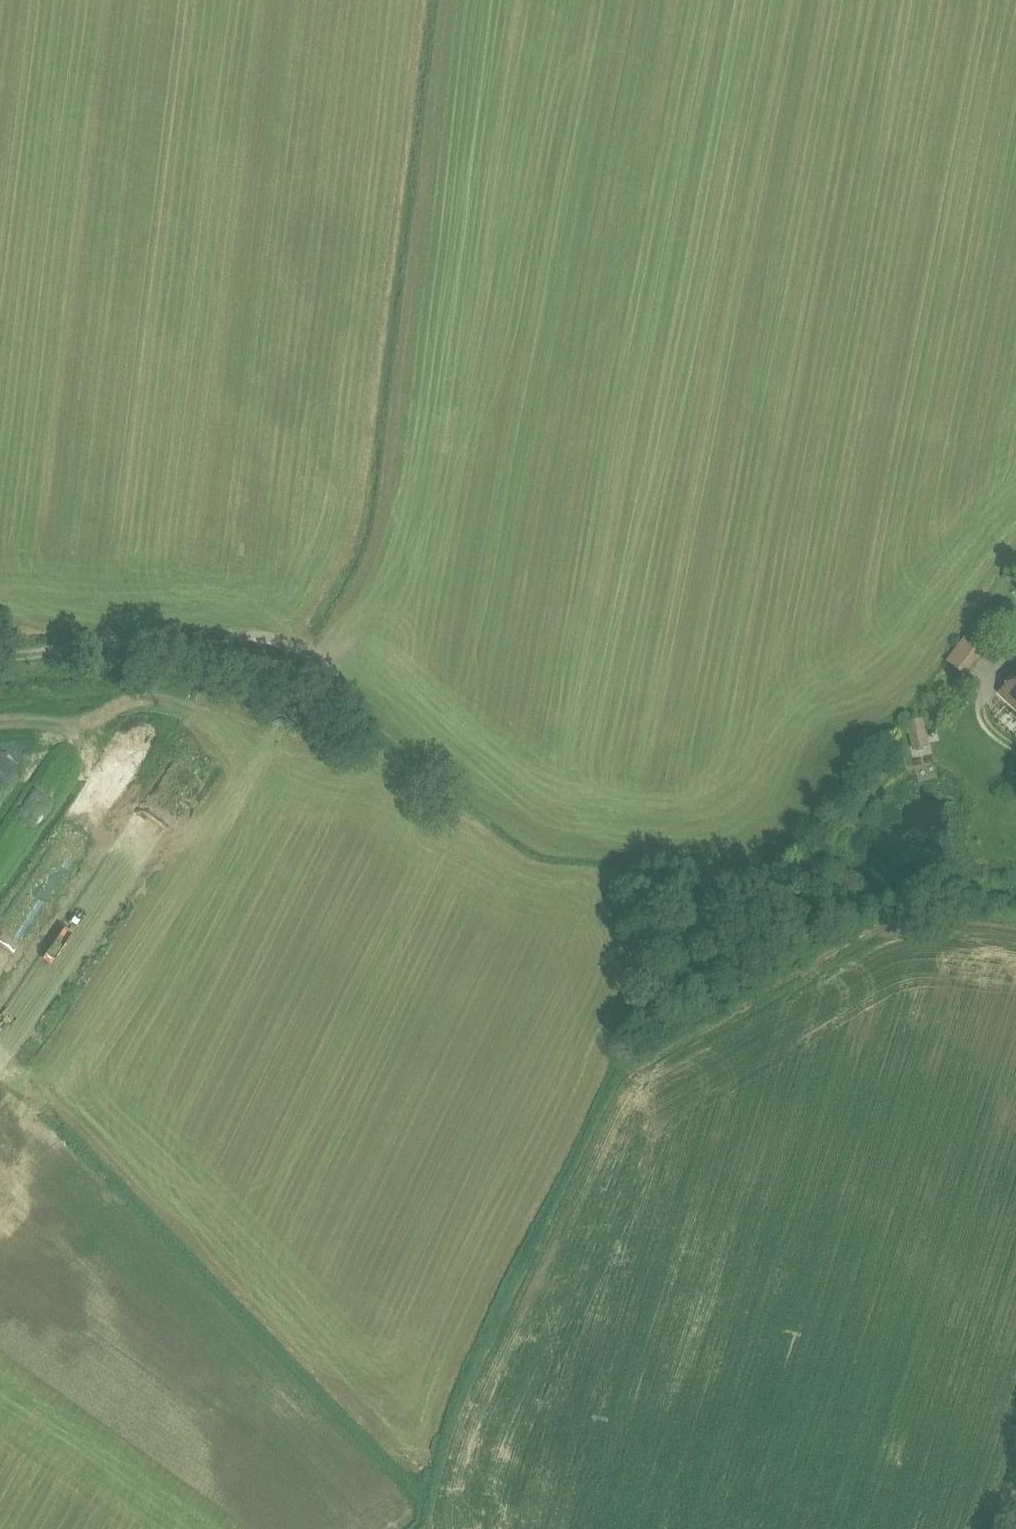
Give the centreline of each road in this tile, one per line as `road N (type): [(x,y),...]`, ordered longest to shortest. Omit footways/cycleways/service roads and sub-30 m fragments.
road 1 (track): [(1015,998),(910,982),(638,1128),(614,1115)]
road 2 (track): [(1015,748),(986,724),(978,706),(980,682),(1015,644)]

